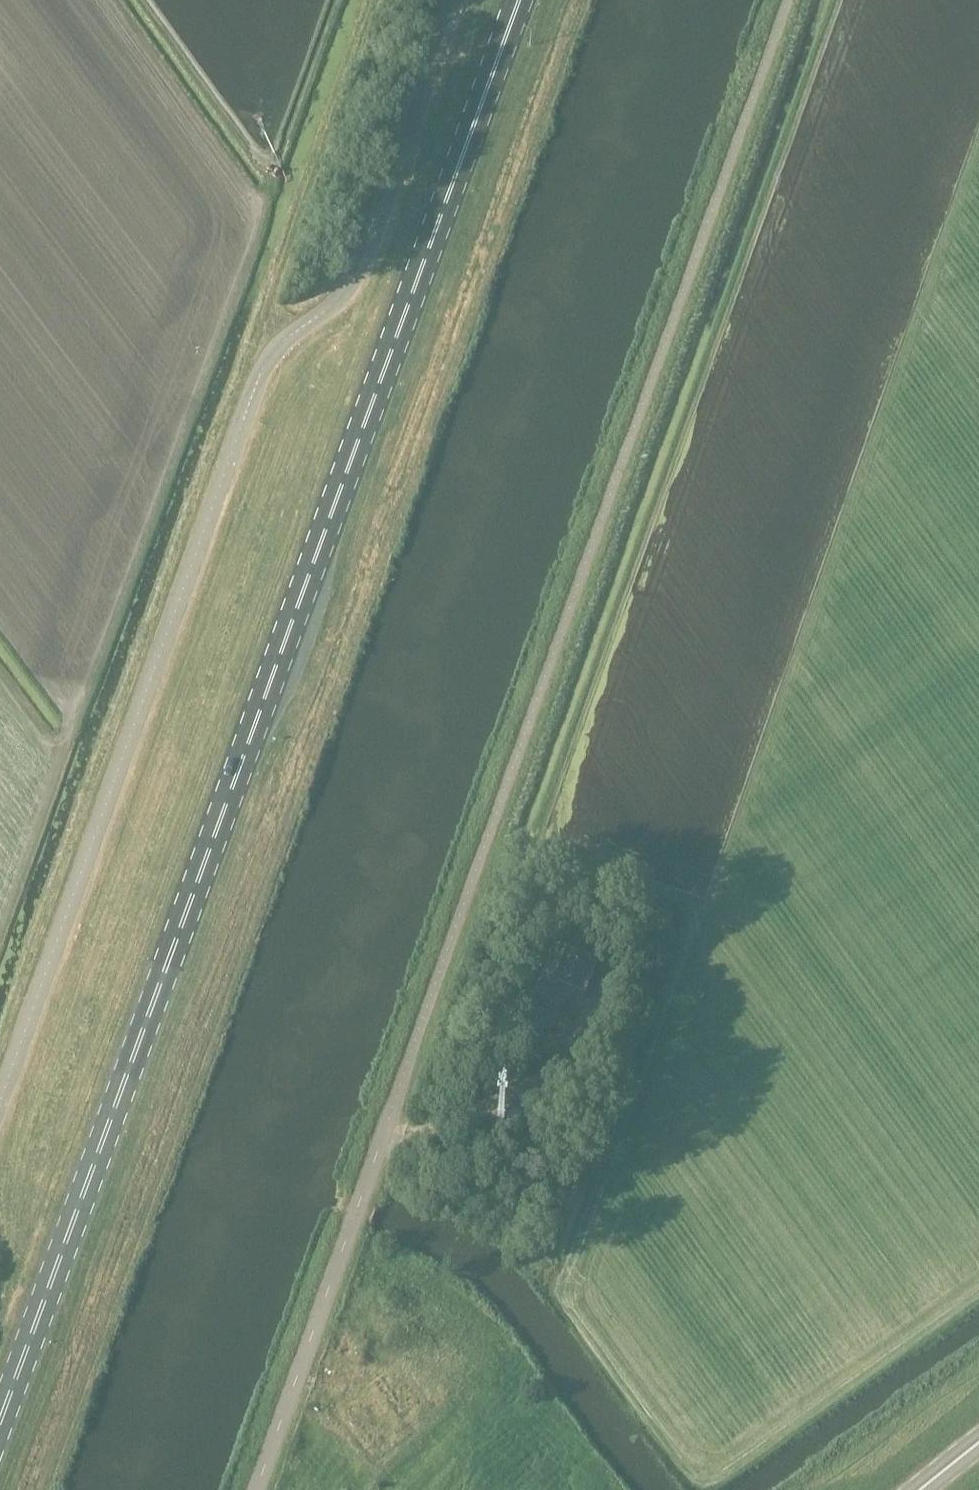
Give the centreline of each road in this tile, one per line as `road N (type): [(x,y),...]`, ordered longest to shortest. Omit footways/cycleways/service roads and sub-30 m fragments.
road 1 (primary): [(0,1415),(516,0)]
road 2 (unclassified): [(452,0),(352,279),(281,340),(255,380),(0,1094)]
road 3 (unclassified): [(469,880),(253,1489)]

